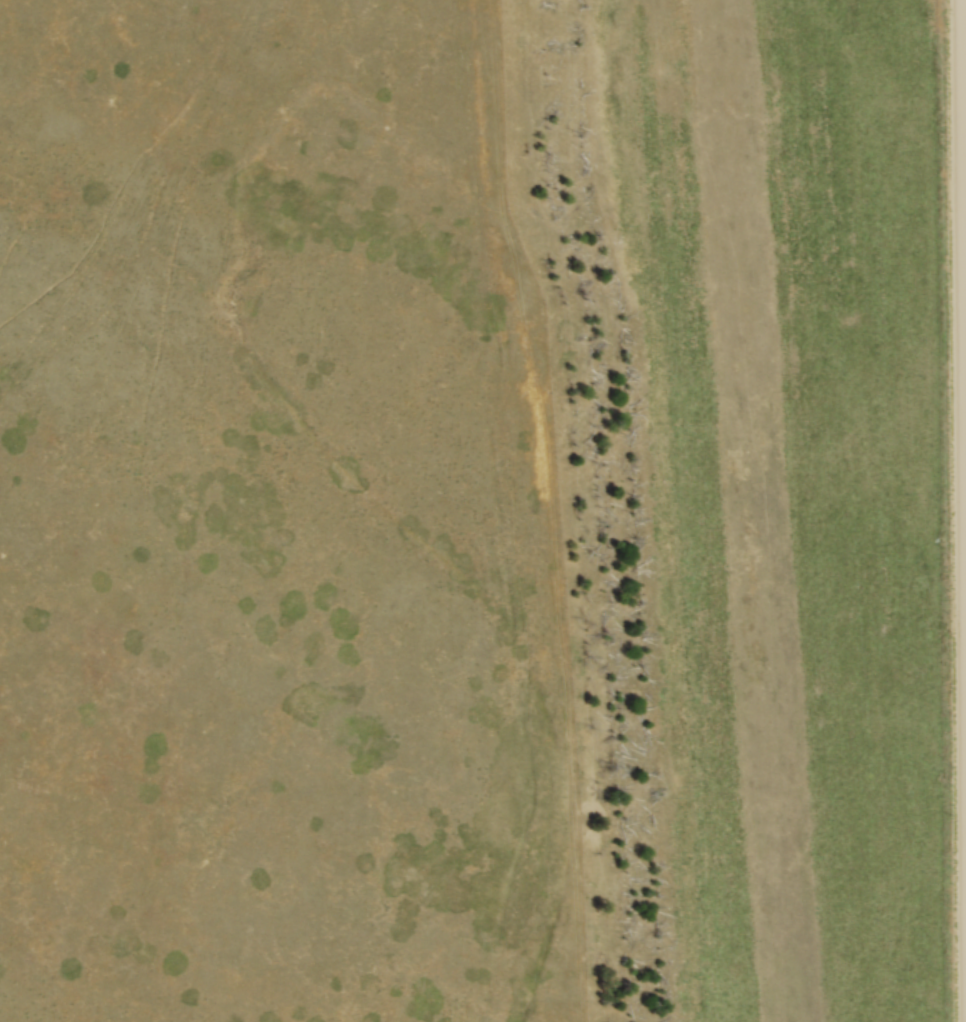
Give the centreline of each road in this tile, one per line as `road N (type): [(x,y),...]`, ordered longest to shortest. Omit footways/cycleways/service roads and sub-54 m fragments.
road 1 (tertiary): [(959,0),(965,834)]

